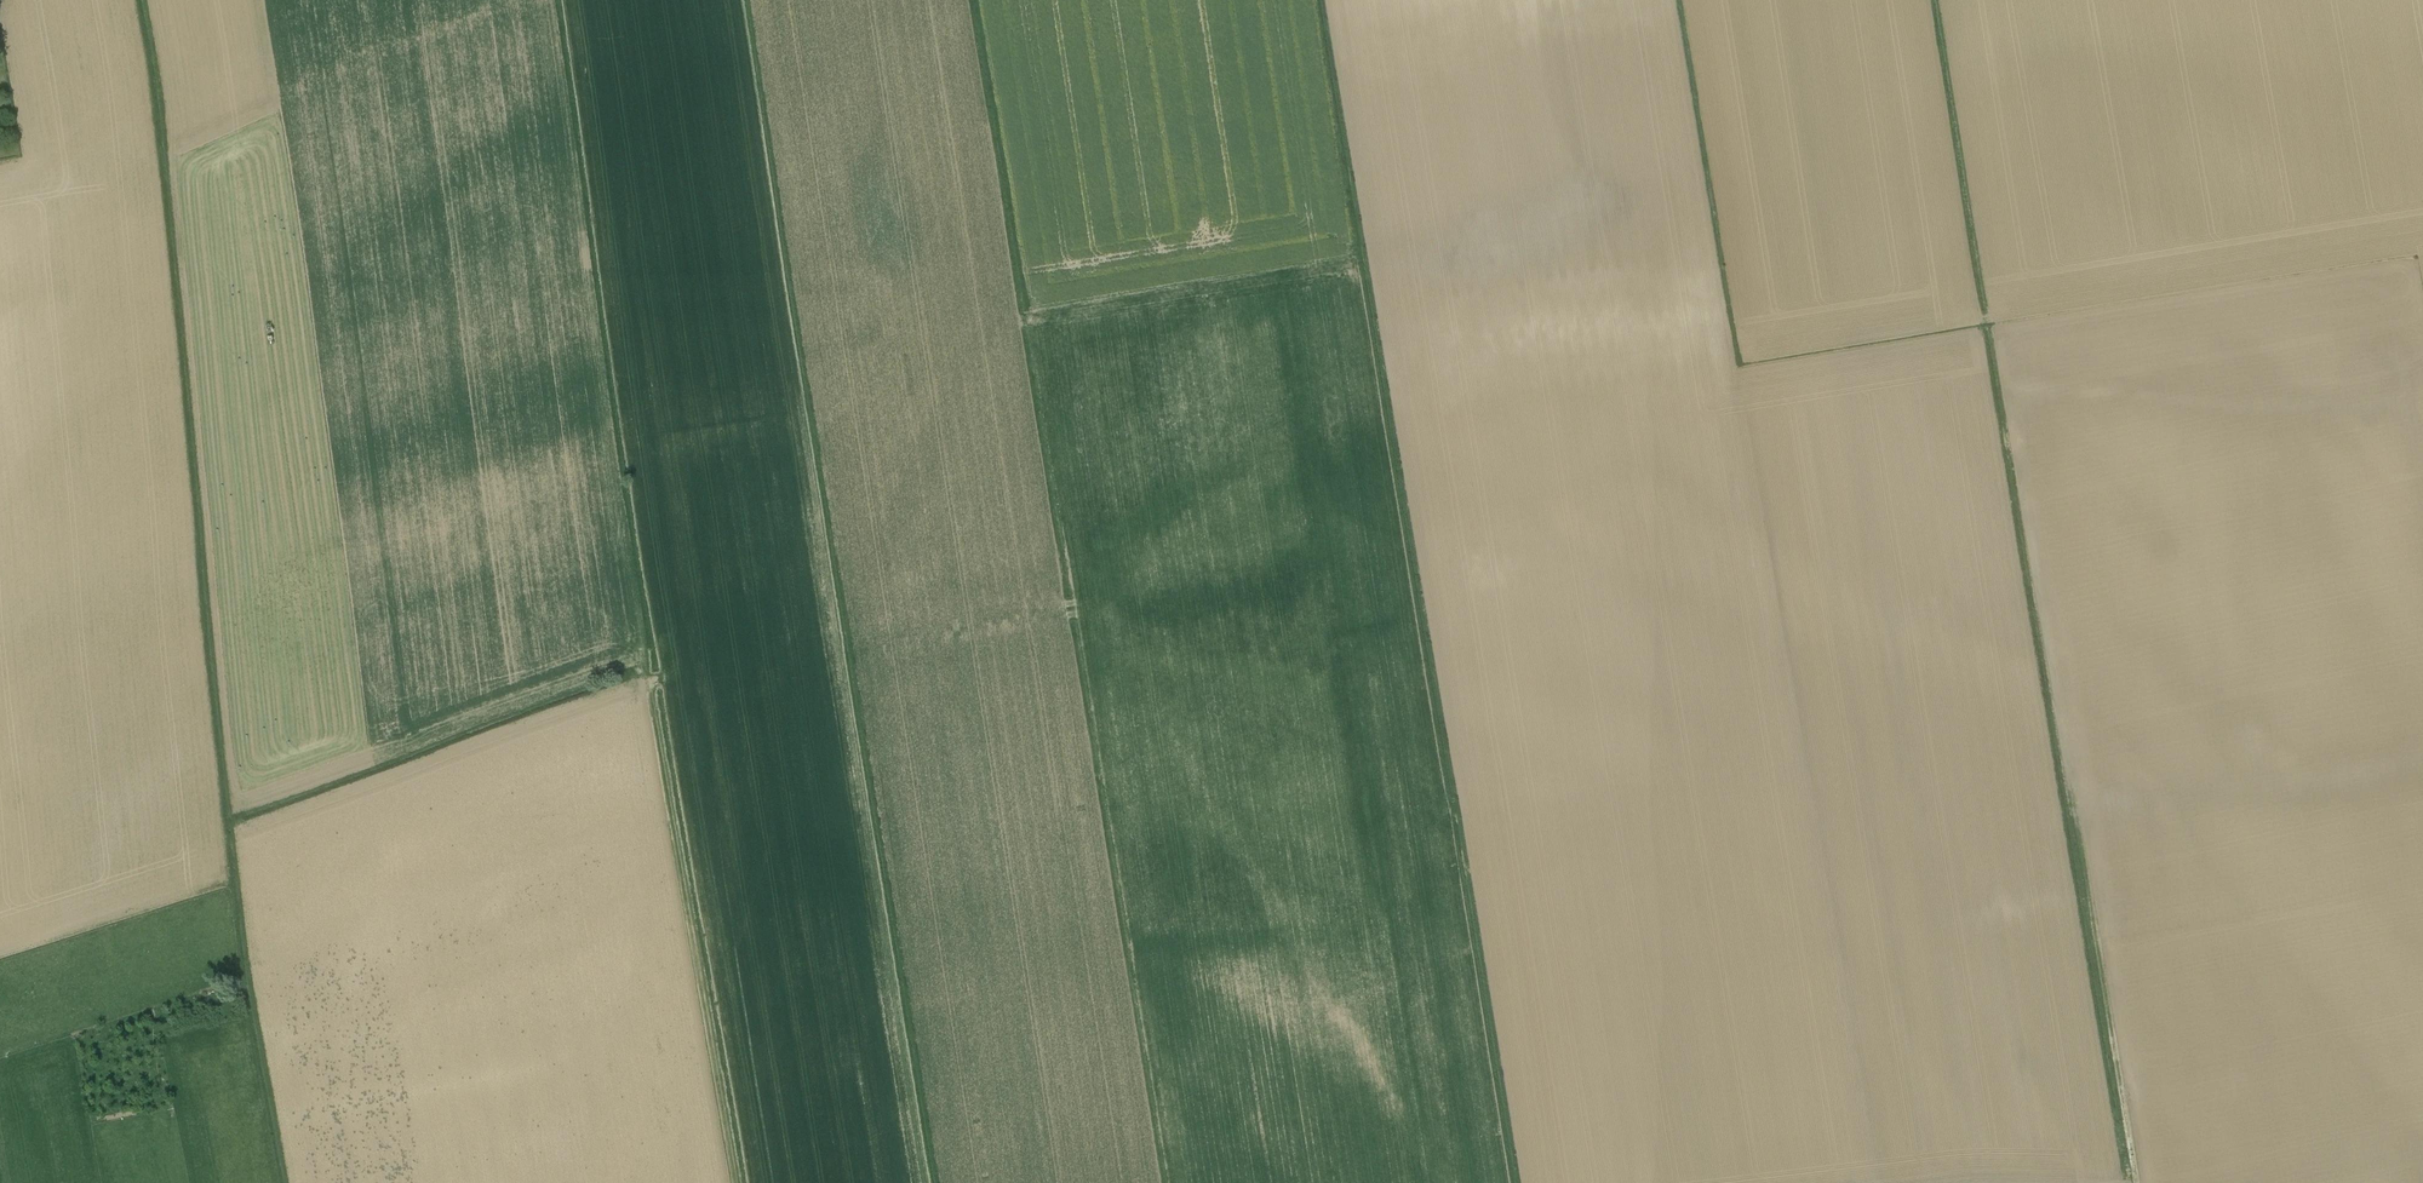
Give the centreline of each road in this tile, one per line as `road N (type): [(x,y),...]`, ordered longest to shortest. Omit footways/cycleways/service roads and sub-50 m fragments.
road 1 (track): [(2136,1182),(2098,950)]

